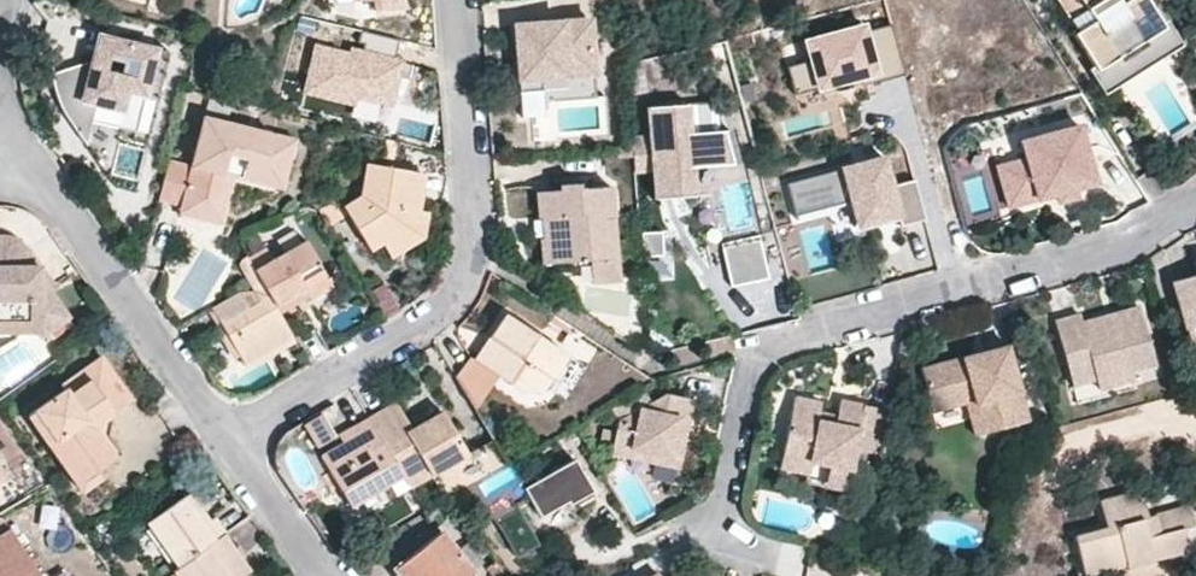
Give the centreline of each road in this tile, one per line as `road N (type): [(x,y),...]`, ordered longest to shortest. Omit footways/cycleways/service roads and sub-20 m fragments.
road 1 (residential): [(711,537),(759,348),(1121,247),(1195,206)]
road 2 (residential): [(457,0),(474,226),(455,294),(438,314),(227,439)]
road 3 (residential): [(0,156),(32,172),(227,439)]
road 4 (residential): [(227,439),(328,575)]

